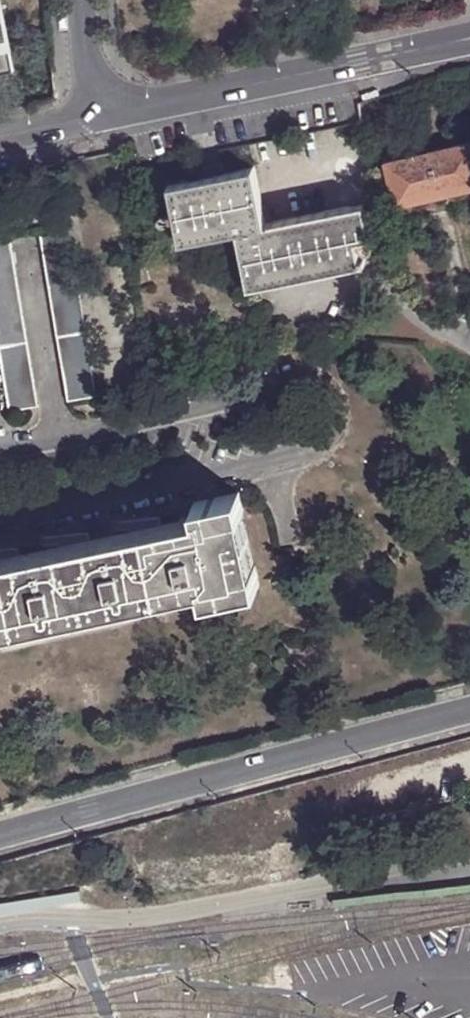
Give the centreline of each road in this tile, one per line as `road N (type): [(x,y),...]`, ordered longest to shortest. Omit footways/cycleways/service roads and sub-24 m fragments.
road 1 (unclassified): [(469,711),(0,838)]
road 2 (unclassified): [(469,37),(111,111)]

